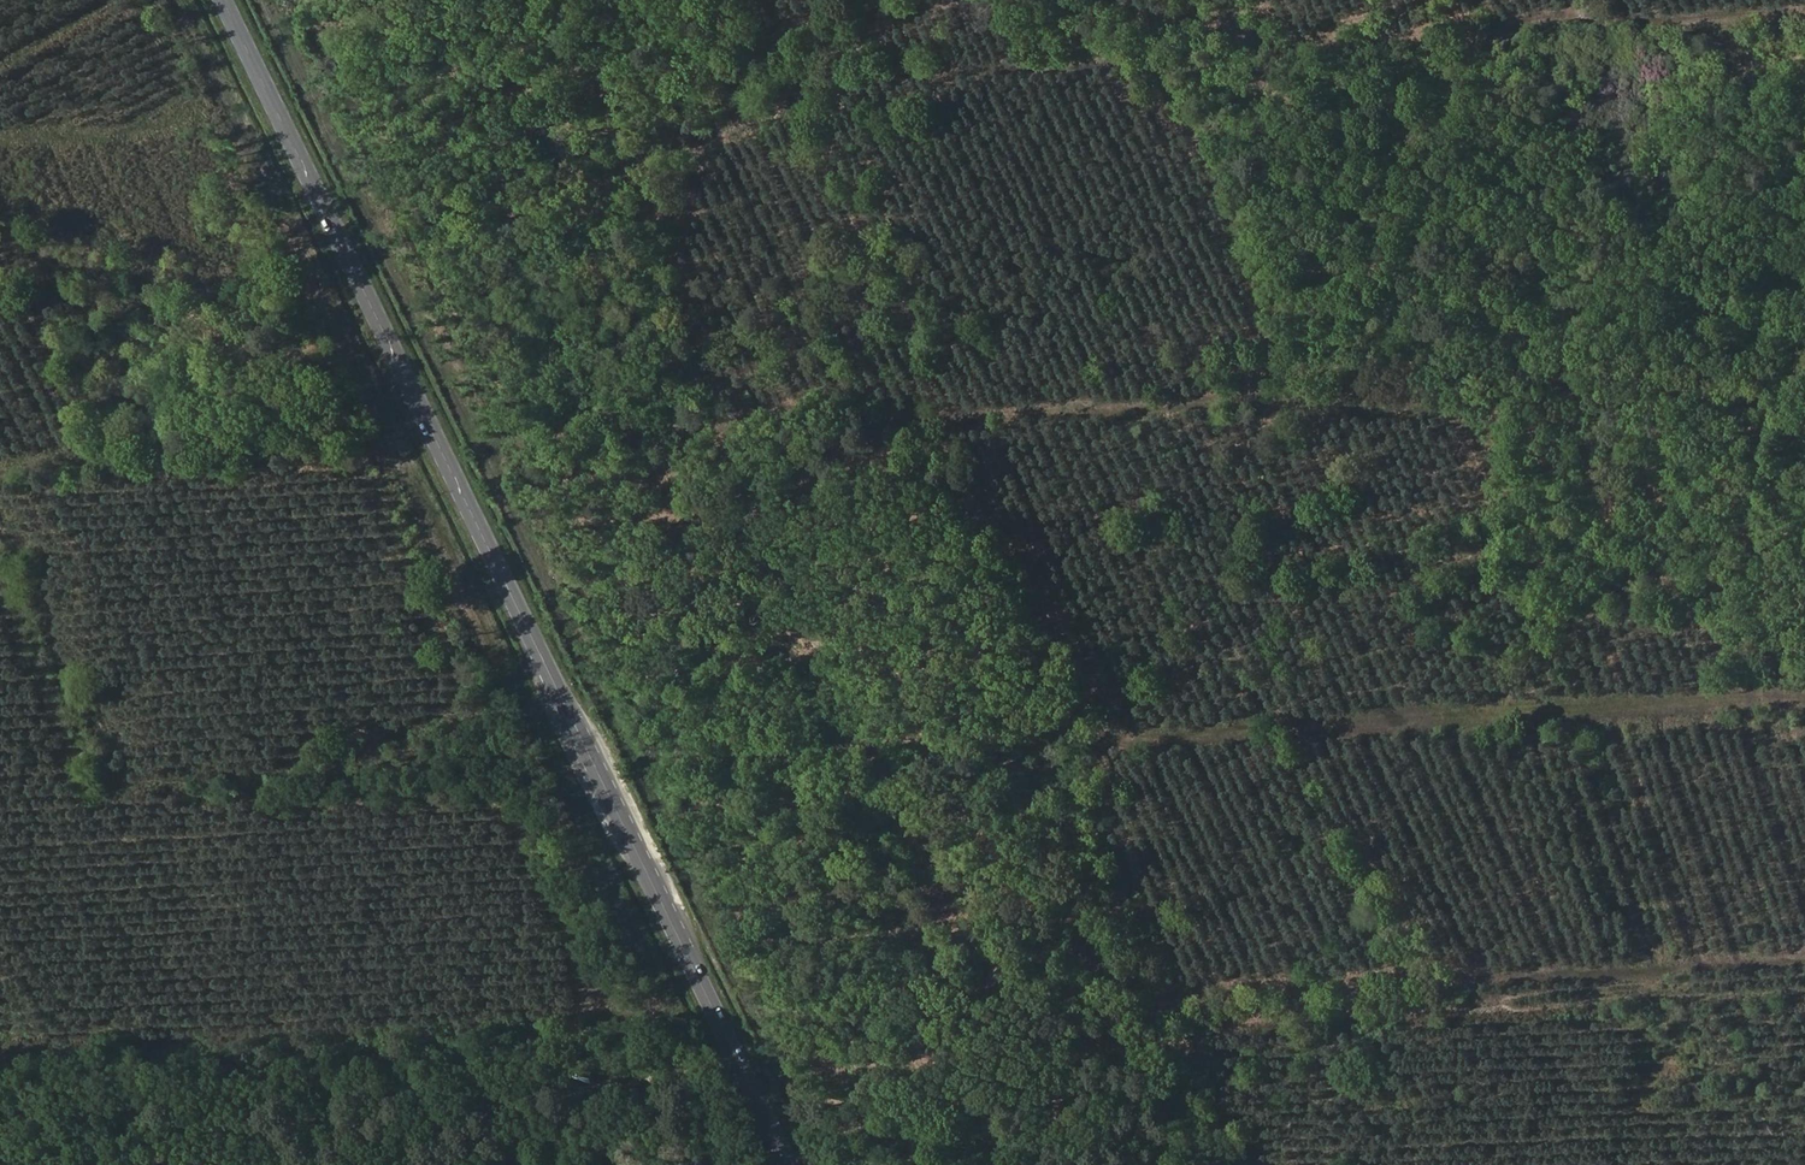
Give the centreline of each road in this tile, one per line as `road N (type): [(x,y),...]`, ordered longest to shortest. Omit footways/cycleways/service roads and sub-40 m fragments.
road 1 (secondary): [(230,0),(797,1164)]

